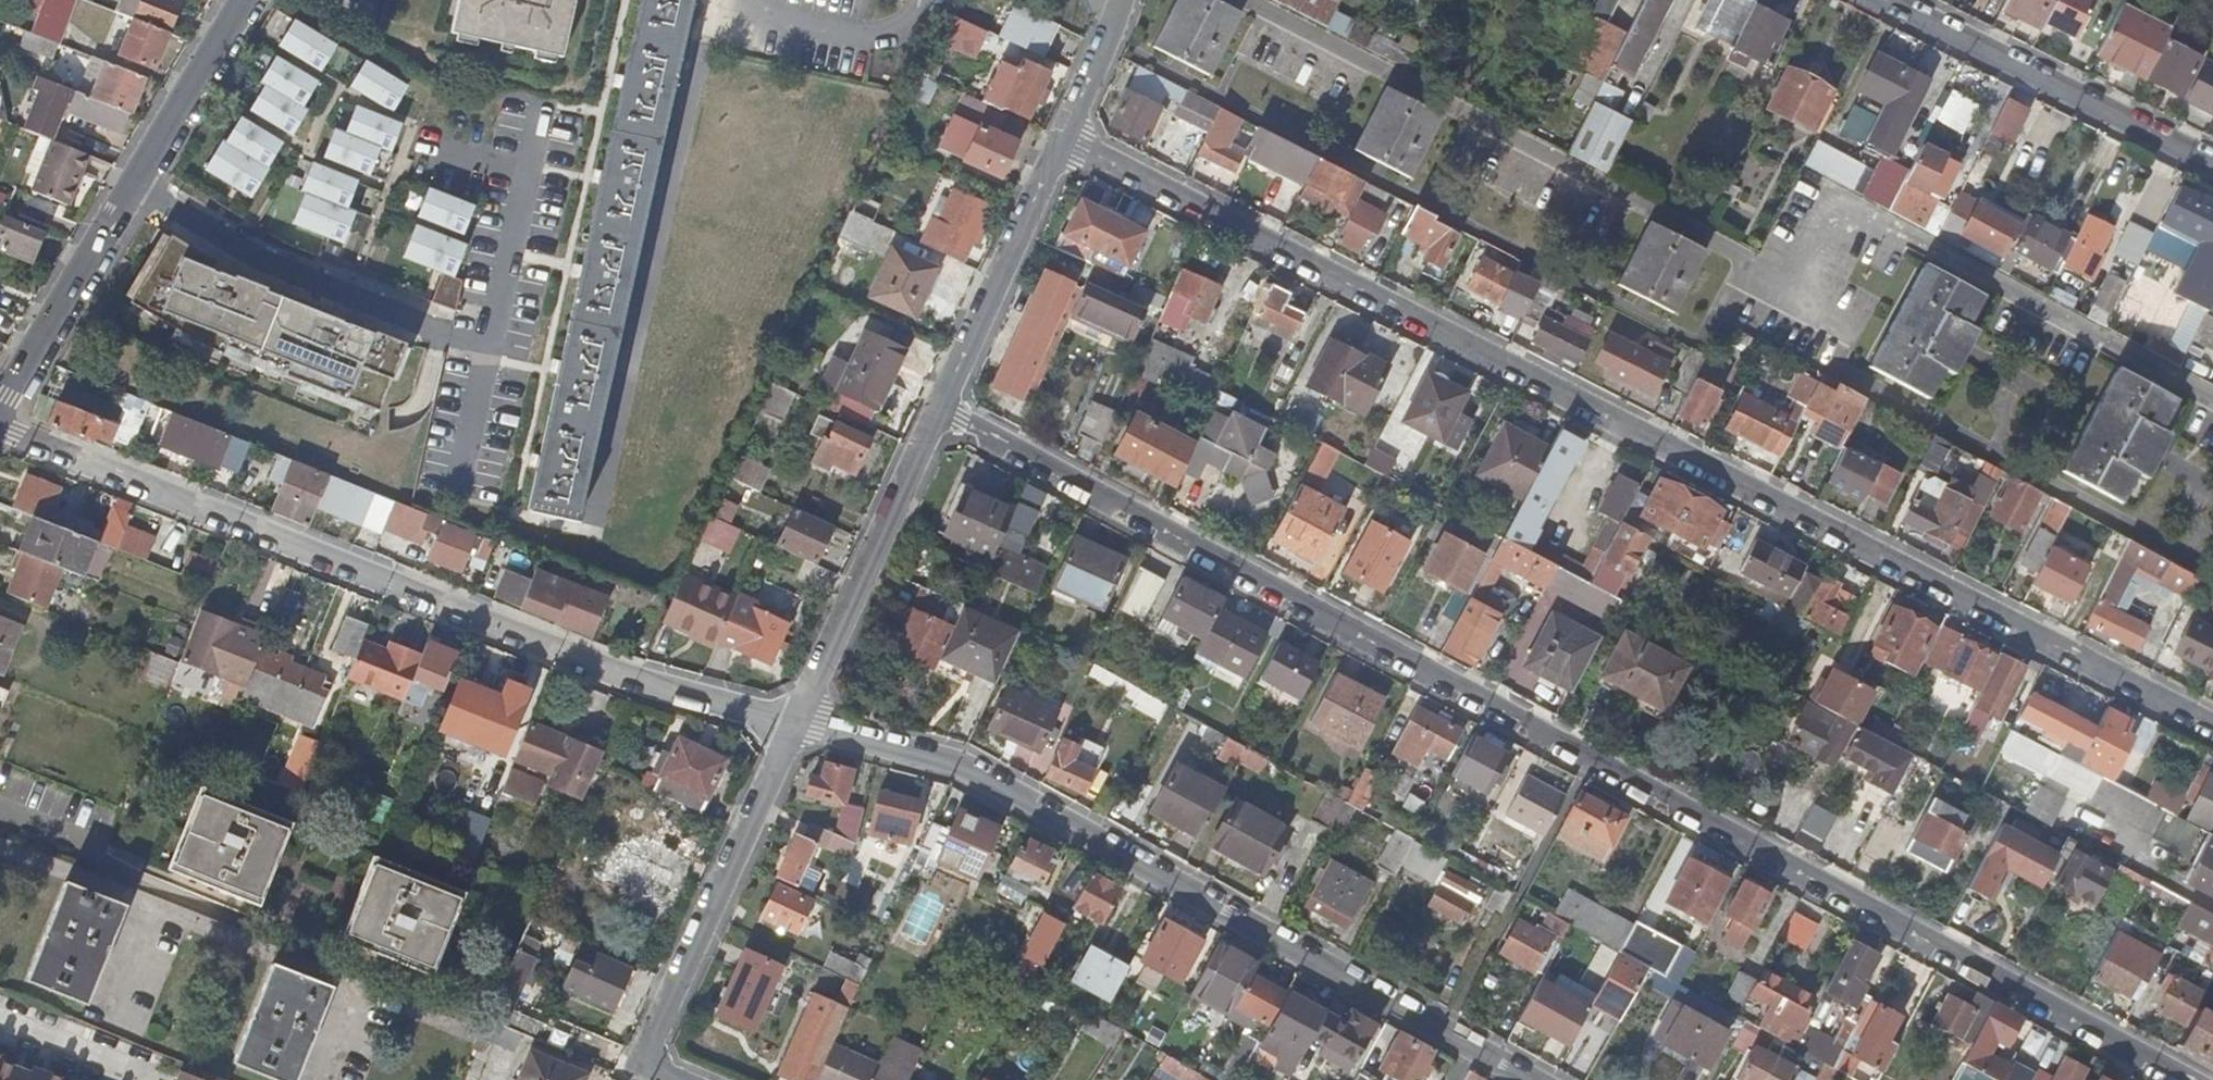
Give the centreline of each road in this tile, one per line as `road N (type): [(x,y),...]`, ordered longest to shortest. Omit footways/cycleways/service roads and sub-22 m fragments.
road 1 (residential): [(2195,1079),(939,411)]
road 2 (residential): [(1064,144),(2212,721)]
road 3 (residential): [(0,429),(797,731)]
road 4 (residential): [(797,731),(954,766),(1467,1048)]
road 5 (residential): [(0,407),(247,0)]
road 6 (residential): [(797,731),(650,1043),(661,1074),(677,1079)]
road 7 (residential): [(2212,160),(1889,0)]
road 8 (residential): [(797,731),(939,411)]
road 9 (residential): [(939,411),(1064,144)]
road 10 (residential): [(924,0),(888,33),(754,11)]
road 11 (residential): [(1064,144),(1118,0)]

